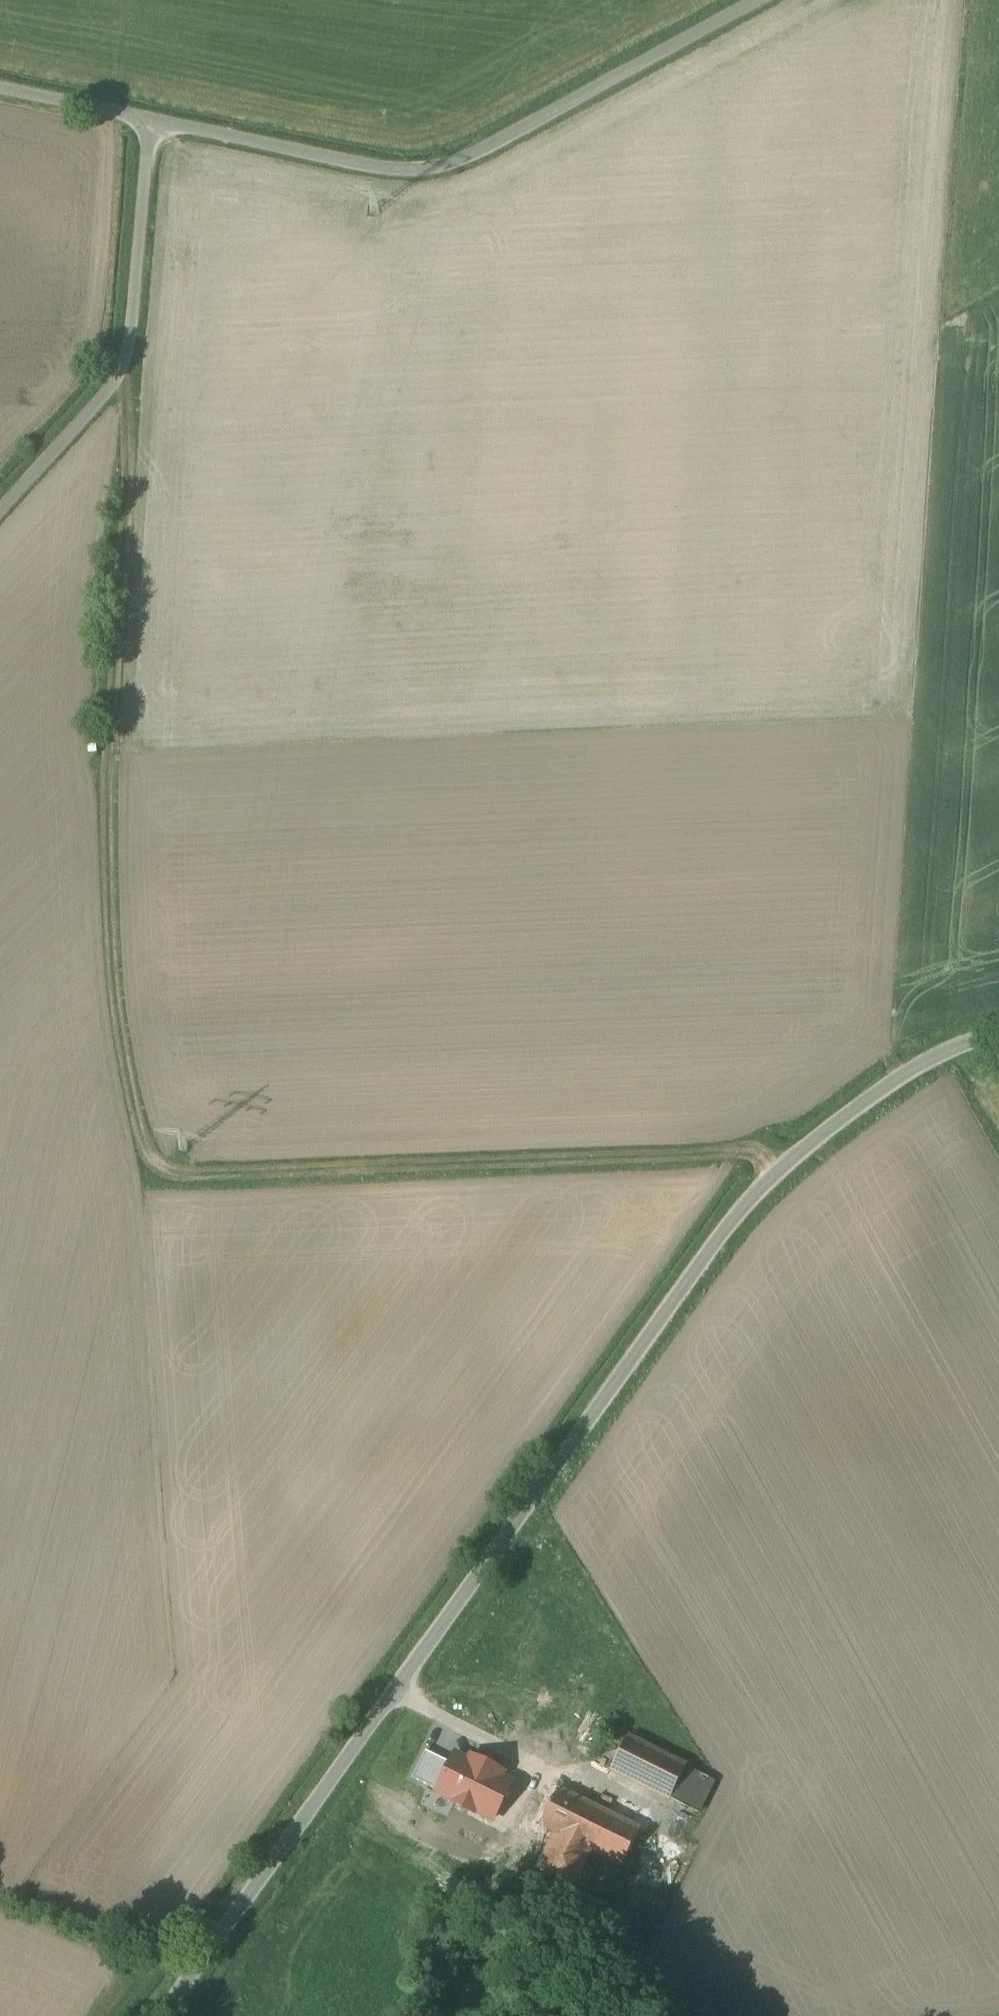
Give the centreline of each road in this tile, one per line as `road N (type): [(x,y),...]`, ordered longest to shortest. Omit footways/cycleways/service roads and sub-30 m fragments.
road 1 (track): [(121,361),(122,499),(104,759),(109,943),(144,1139),(170,1171),(710,1151),(780,1157)]
road 2 (unclassified): [(998,1033),(882,1077),(762,1173),(162,2015)]
road 3 (unclassified): [(152,121),(418,170),(463,155),(757,0)]
road 4 (unclassified): [(0,498),(121,361),(152,121)]
road 5 (unclassified): [(152,121),(0,88)]

